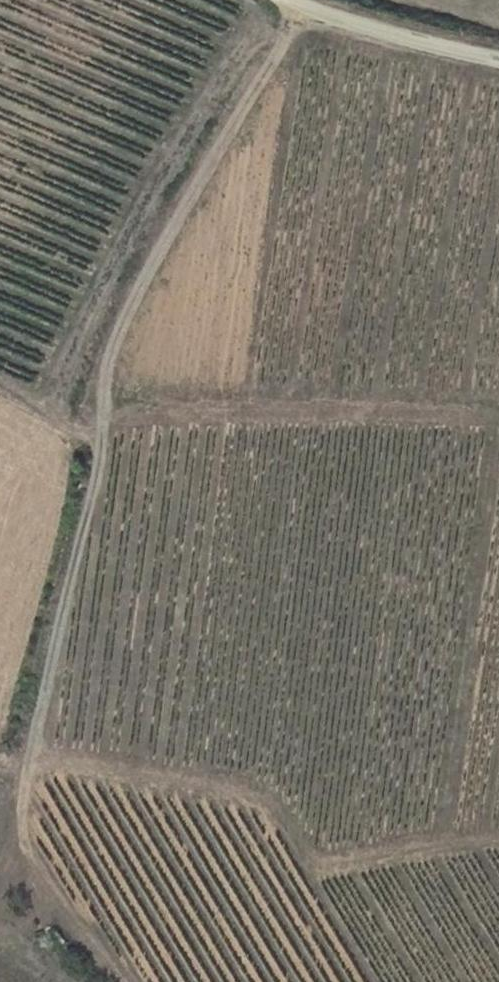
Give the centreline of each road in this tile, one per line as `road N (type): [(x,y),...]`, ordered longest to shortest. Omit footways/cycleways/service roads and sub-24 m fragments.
road 1 (track): [(23,780),(100,461),(113,347),(159,248),(301,5)]
road 2 (track): [(124,981),(24,853),(23,780),(0,765)]
road 3 (unclassified): [(293,0),(498,60)]

